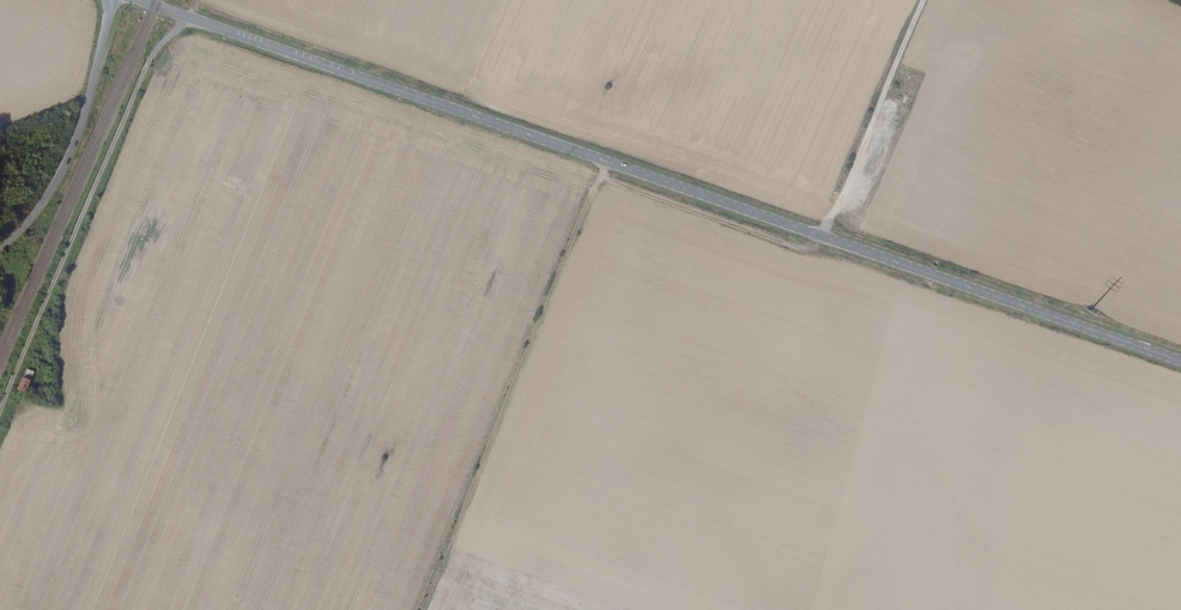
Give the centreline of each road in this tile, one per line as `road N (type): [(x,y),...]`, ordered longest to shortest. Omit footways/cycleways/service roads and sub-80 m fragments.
road 1 (primary): [(1180,359),(138,0)]
road 2 (track): [(606,162),(422,609)]
road 3 (track): [(188,18),(150,59),(0,412)]
road 4 (unclassified): [(112,0),(73,148),(39,208),(0,248)]
road 5 (track): [(818,235),(921,0)]

